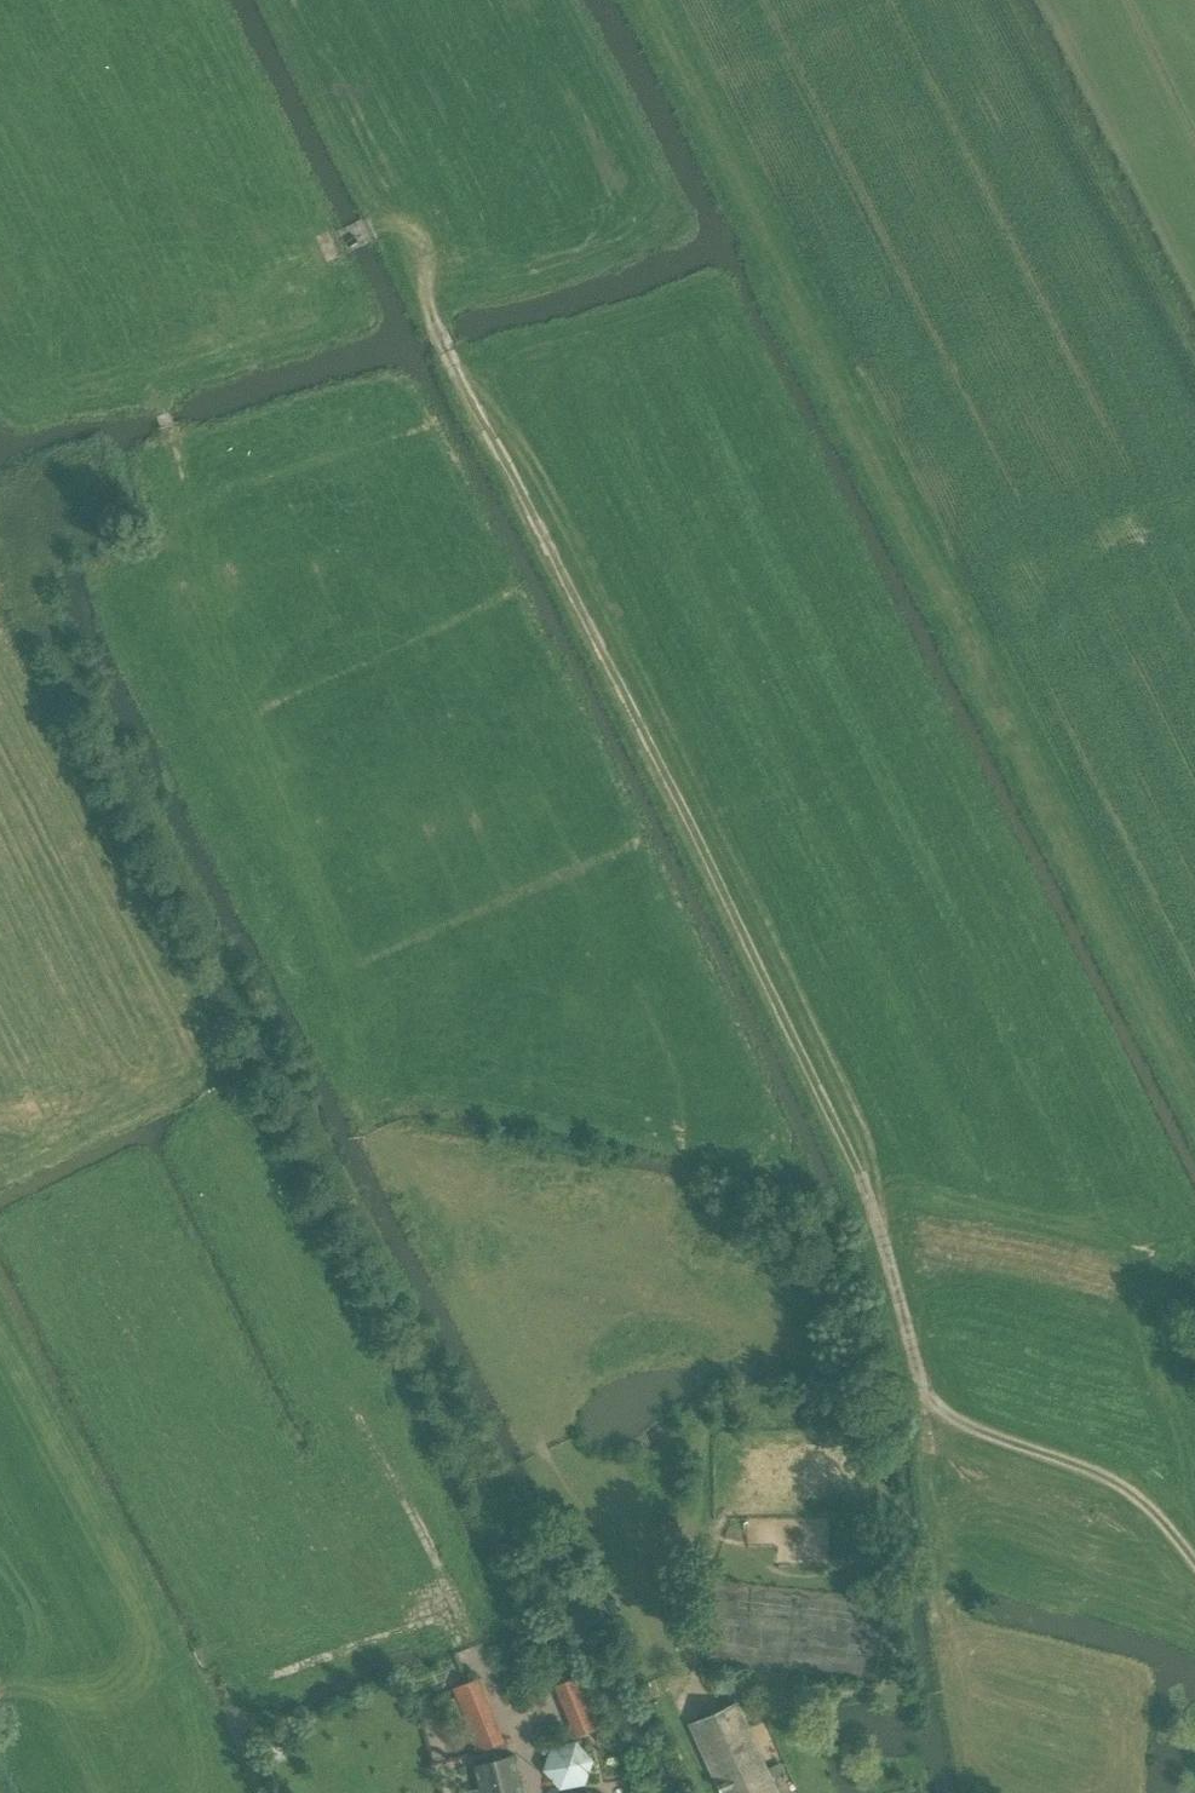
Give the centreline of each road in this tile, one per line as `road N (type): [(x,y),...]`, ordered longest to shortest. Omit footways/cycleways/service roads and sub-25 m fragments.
road 1 (track): [(432,321),(856,1162),(930,1410),(1128,1481),(1194,1554)]
road 2 (track): [(432,321),(420,243),(408,229),(376,229),(334,245)]

